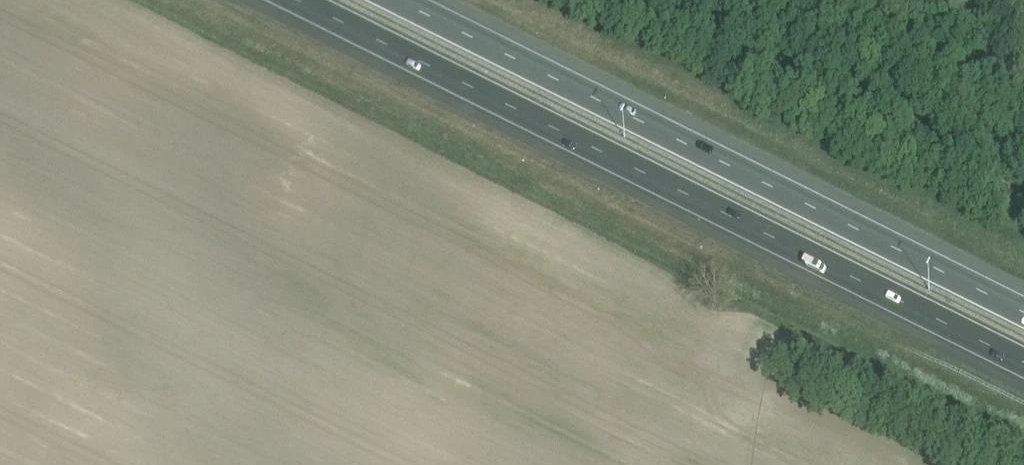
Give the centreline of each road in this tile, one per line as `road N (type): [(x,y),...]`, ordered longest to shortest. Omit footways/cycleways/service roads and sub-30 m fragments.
road 1 (motorway): [(298,0),(1023,363)]
road 2 (motorway): [(1023,308),(403,0)]

